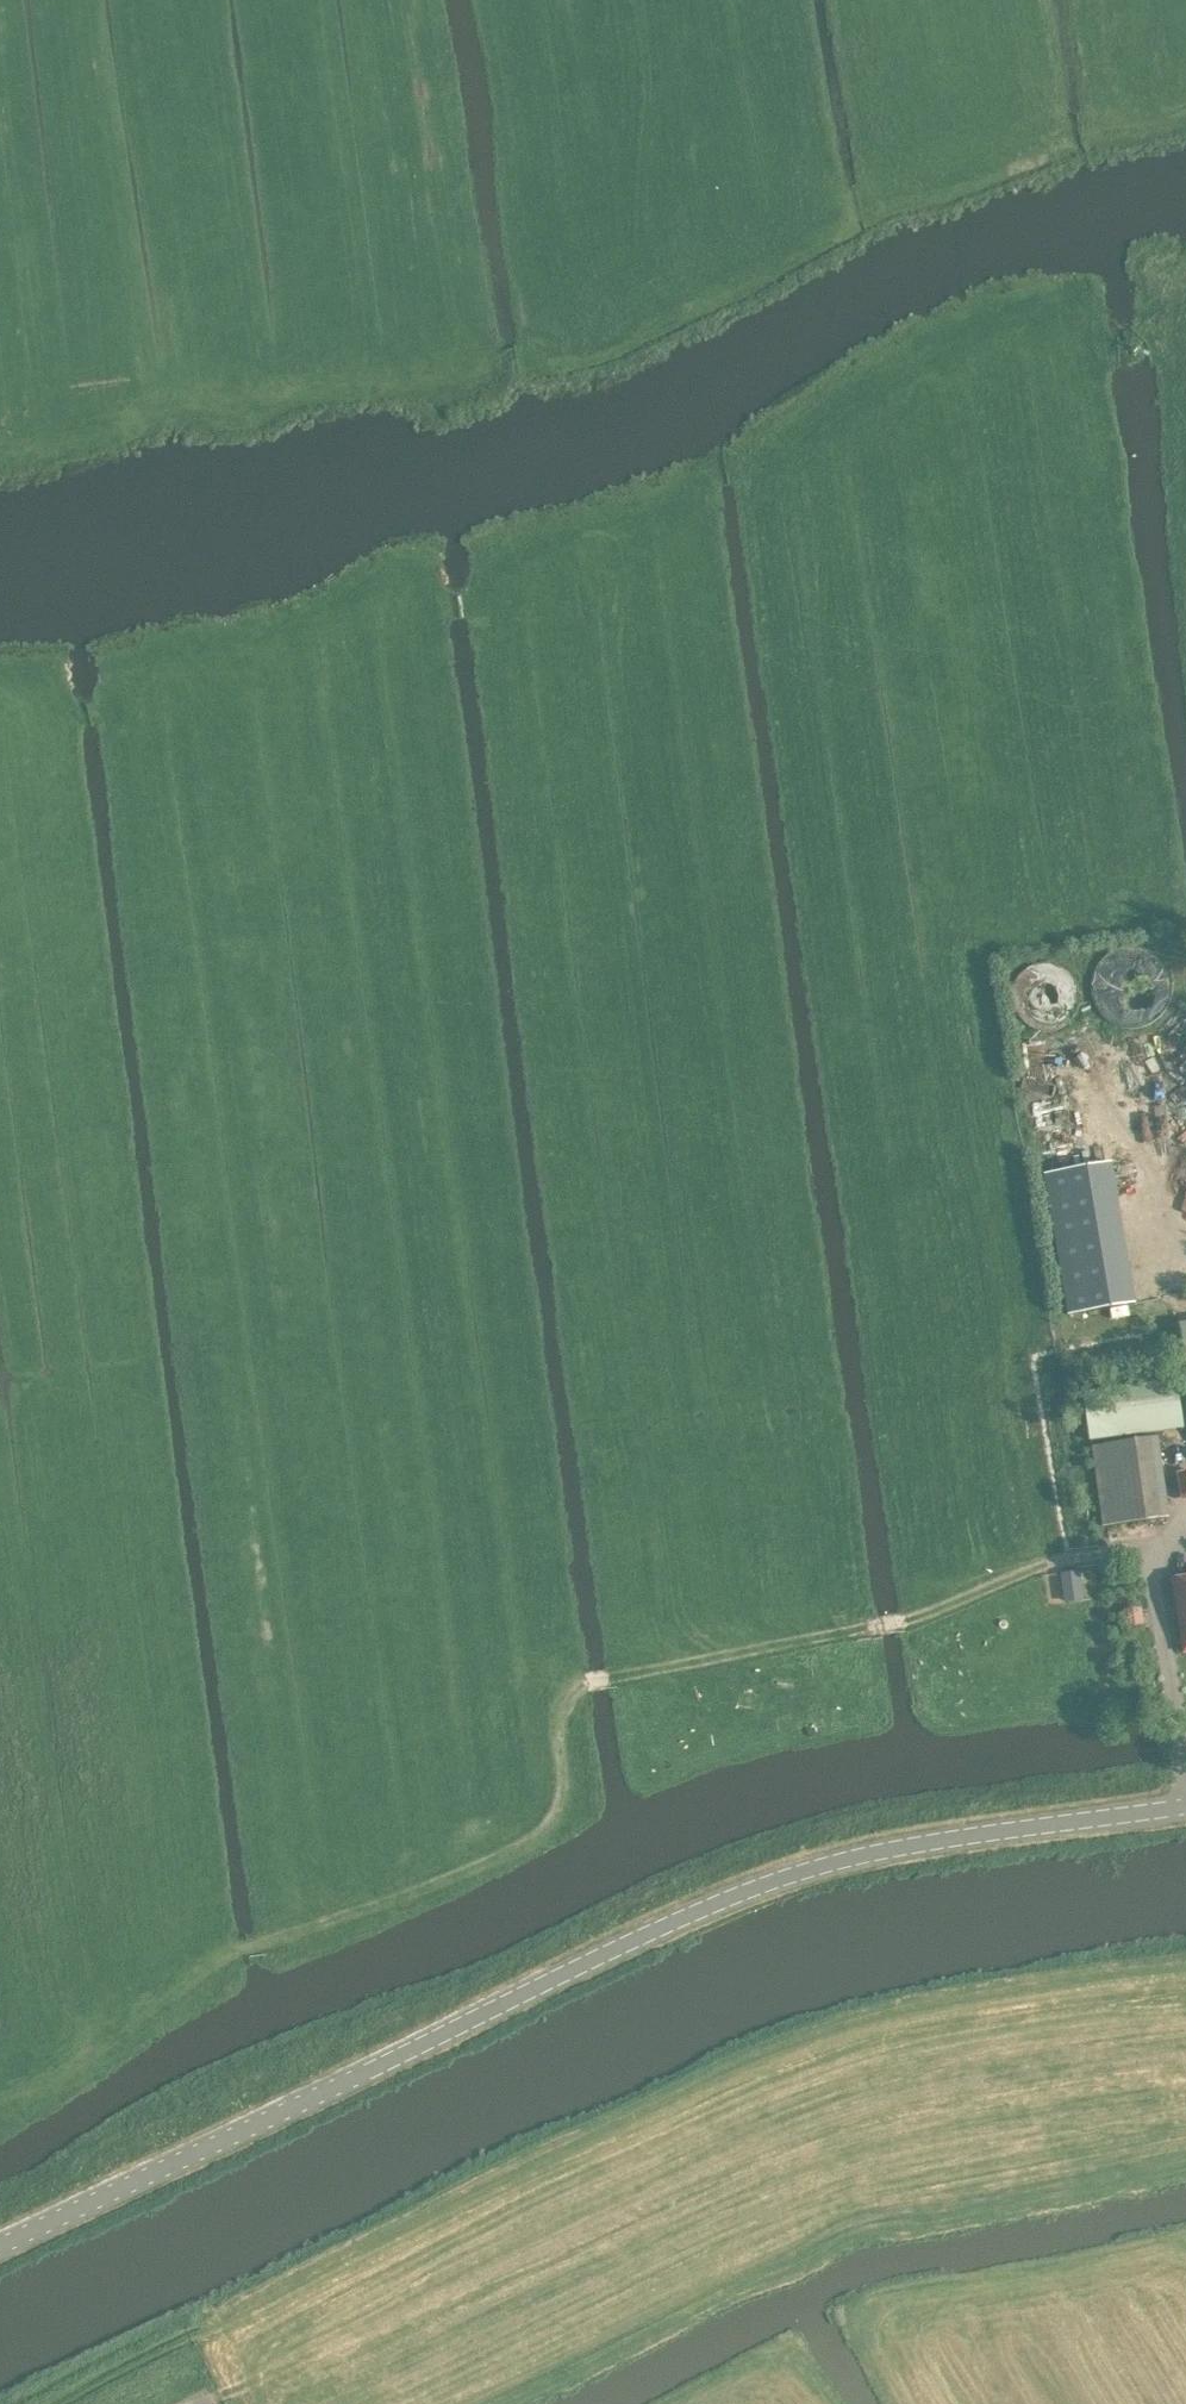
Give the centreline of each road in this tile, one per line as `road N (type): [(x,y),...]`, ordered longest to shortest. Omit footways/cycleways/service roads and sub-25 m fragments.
road 1 (tertiary): [(0,2250),(771,1884),(965,1840),(1185,1809)]

